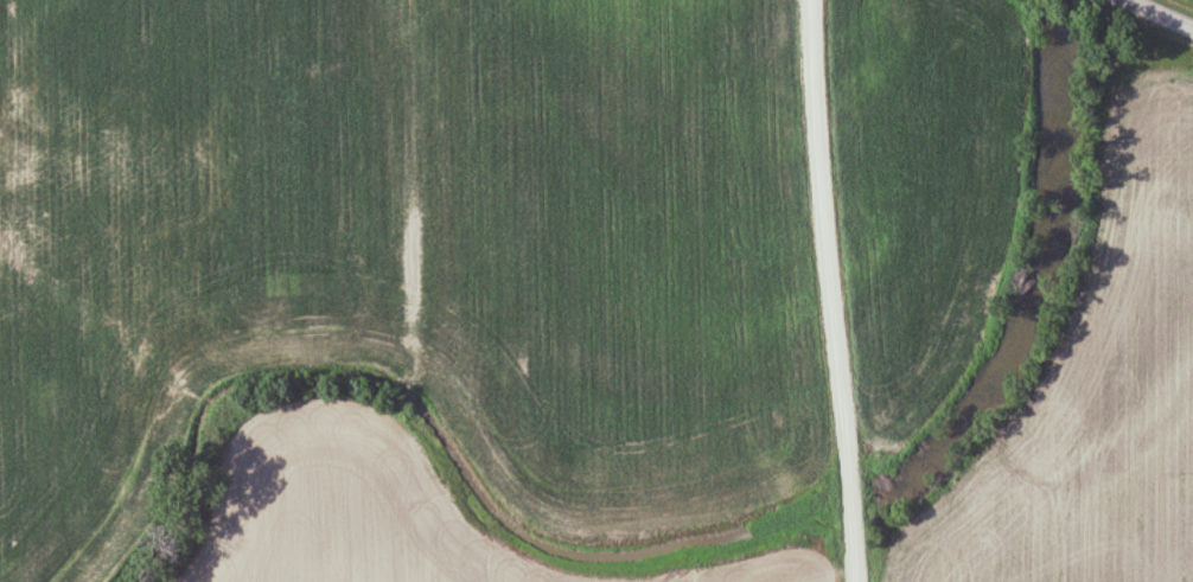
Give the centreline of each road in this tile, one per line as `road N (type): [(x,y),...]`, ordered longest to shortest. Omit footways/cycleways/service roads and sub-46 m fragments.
road 1 (residential): [(860,581),(818,0)]

